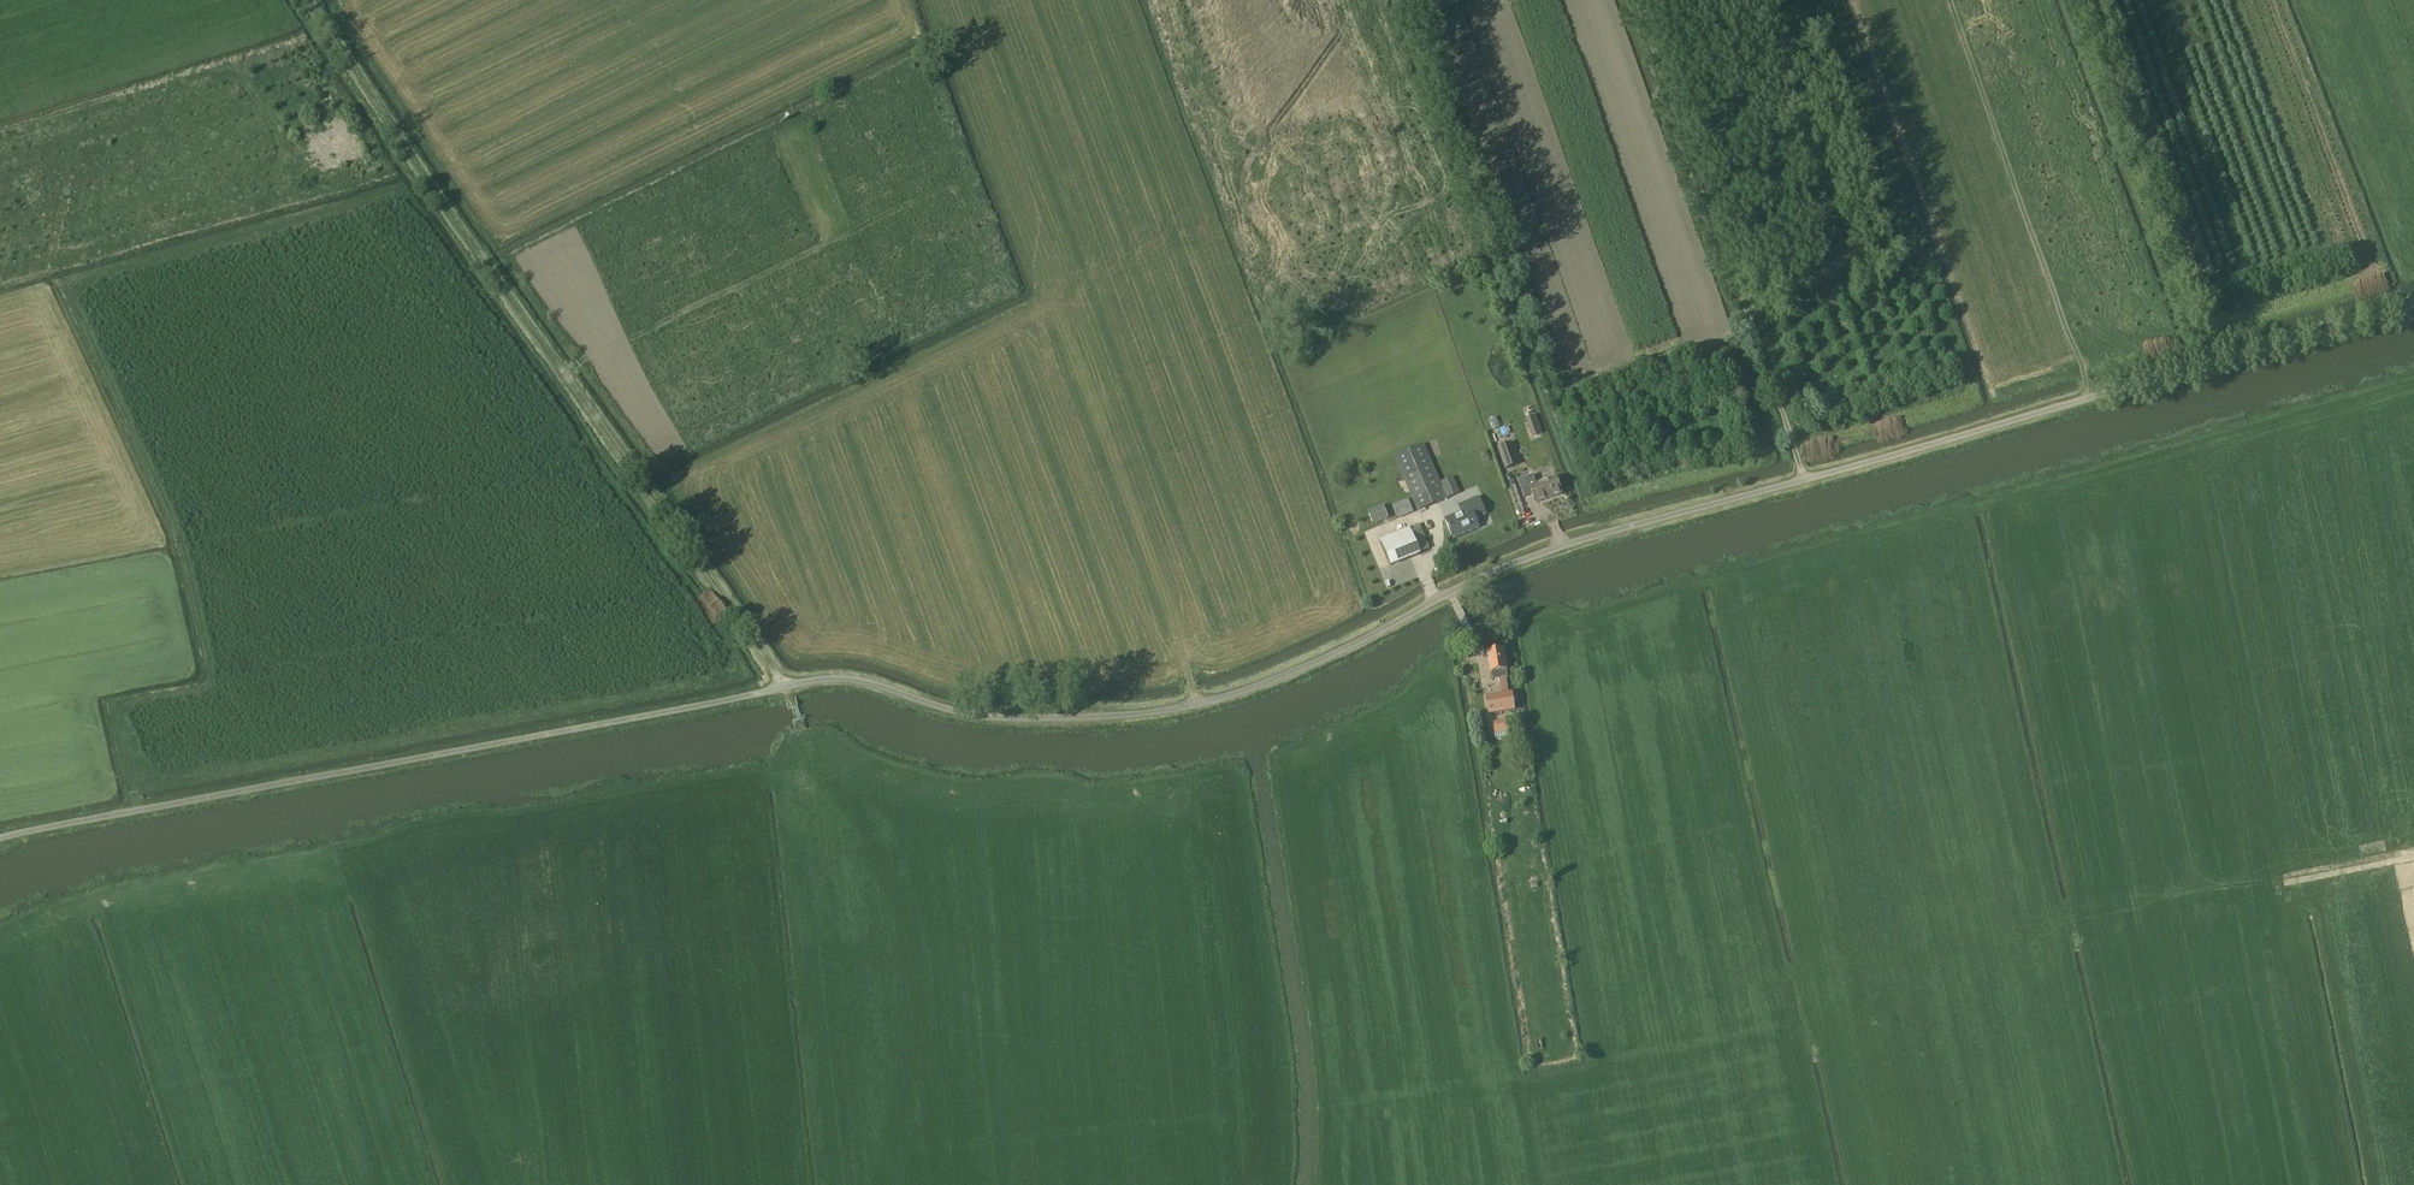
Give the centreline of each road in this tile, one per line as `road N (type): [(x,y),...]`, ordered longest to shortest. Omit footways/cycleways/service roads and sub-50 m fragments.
road 1 (unclassified): [(0,839),(836,675),(952,708),(1142,715),(1272,679),(1459,586),(1660,509),(1805,476),(2413,302)]
road 2 (track): [(799,727),(786,686),(527,325),(310,0)]
road 3 (track): [(1748,307),(1805,476)]

